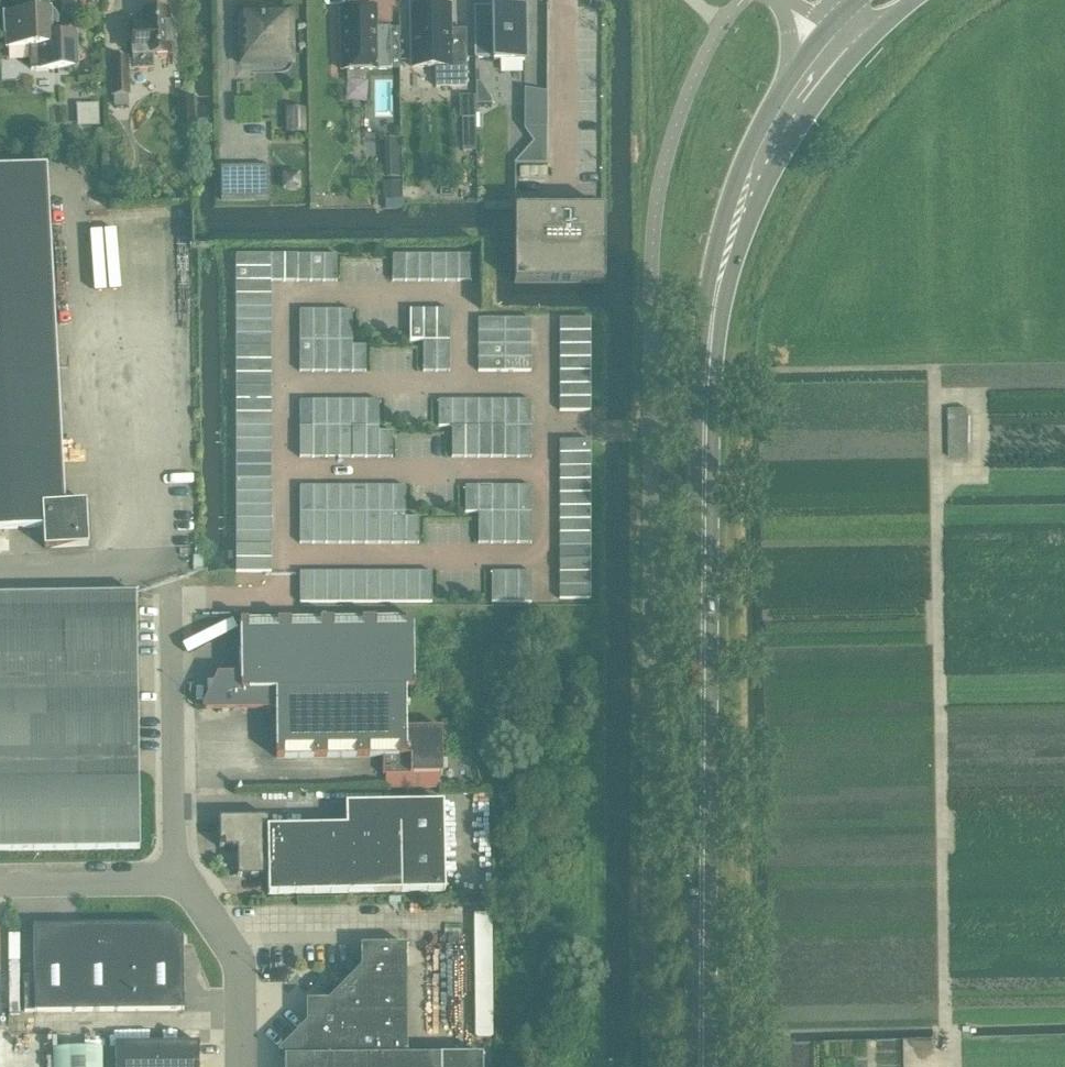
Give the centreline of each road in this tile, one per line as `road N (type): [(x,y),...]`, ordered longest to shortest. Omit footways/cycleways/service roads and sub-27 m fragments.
road 1 (primary): [(701,1066),(705,419),(712,320),(755,178)]
road 2 (unclassified): [(243,1066),(242,965),(173,882),(0,884)]
road 3 (primary): [(836,48),(802,91),(755,178)]

